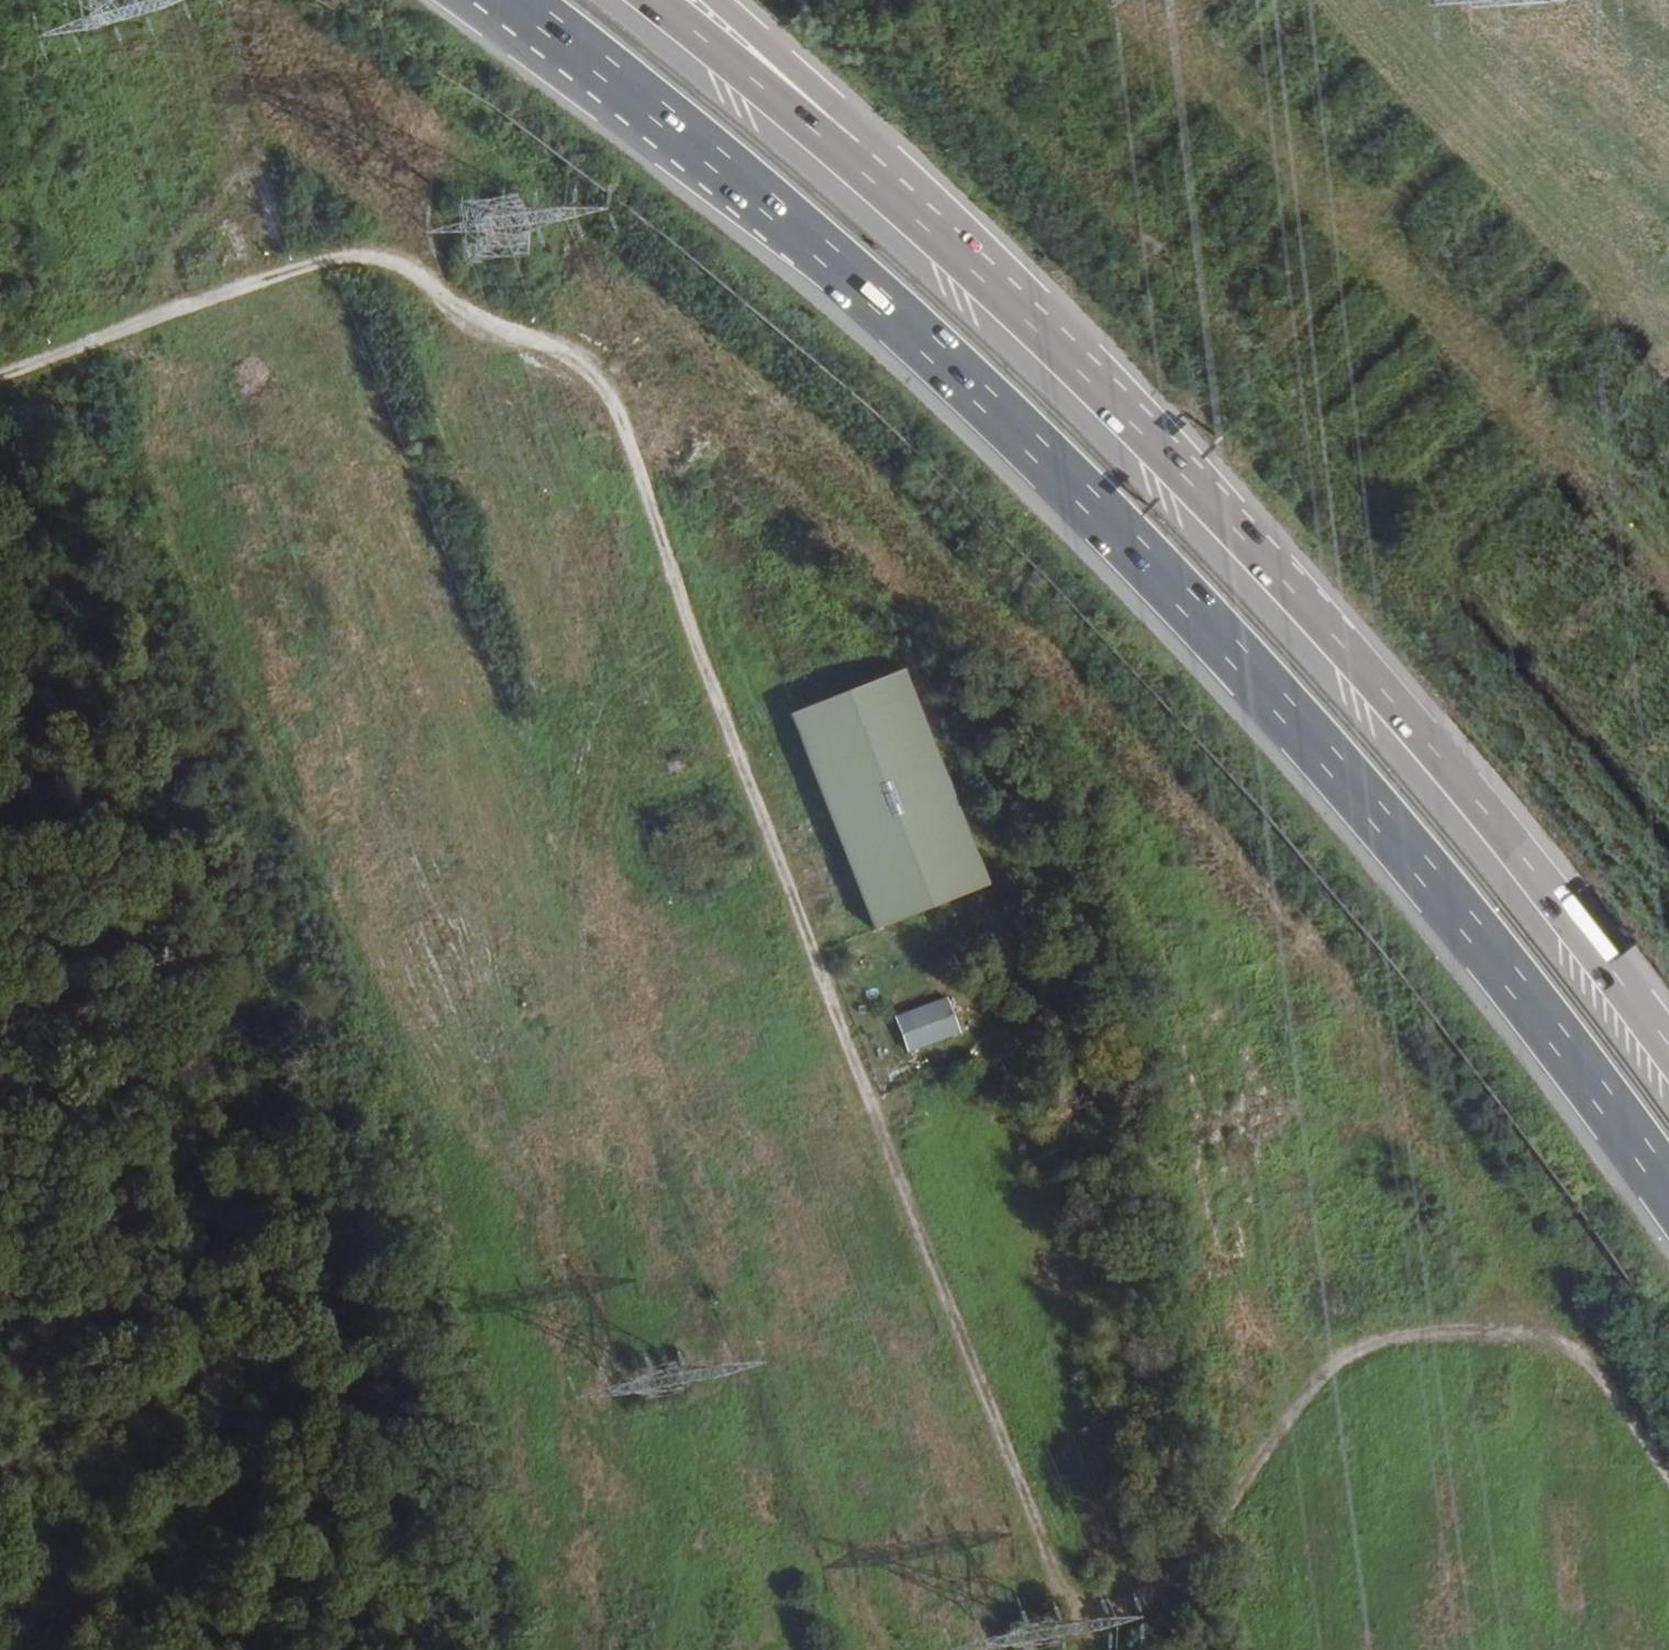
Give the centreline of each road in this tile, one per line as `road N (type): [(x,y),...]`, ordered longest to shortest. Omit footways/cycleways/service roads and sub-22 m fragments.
road 1 (track): [(1668,1463),(1633,1405),(1588,1377),(1519,1359),(1429,1356),(1398,1366),(1325,1421),(1204,1596),(1172,1627),(1124,1640),(1086,1606),(621,387),(587,356),(528,356),(476,325),(442,297),(403,240),(0,377)]
road 2 (motorway): [(506,0),(876,289),(1119,519),(1295,706),(1668,1175)]
road 3 (motorway): [(1668,1015),(1402,704),(1213,504),(835,153)]
road 4 (motorway): [(835,153),(656,0)]
road 5 (motorway): [(835,153),(812,84),(719,0)]

